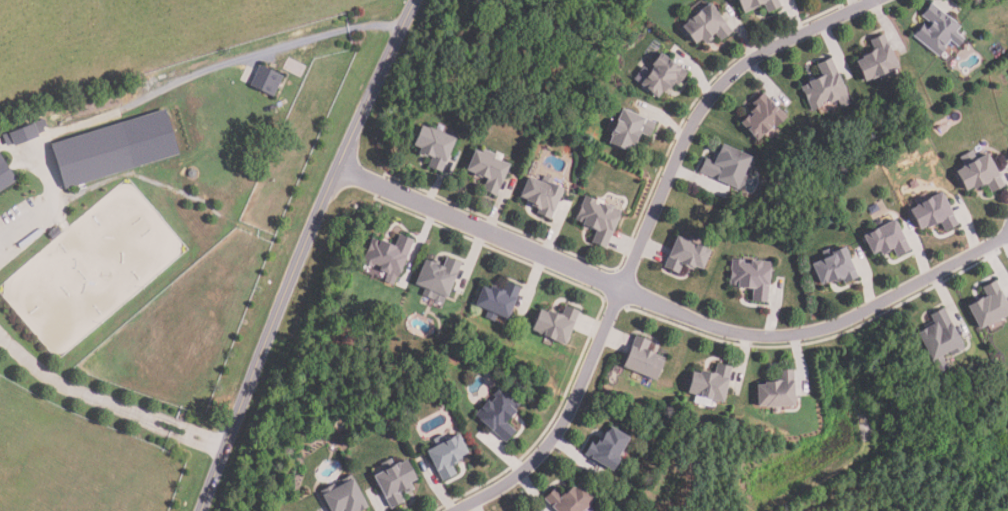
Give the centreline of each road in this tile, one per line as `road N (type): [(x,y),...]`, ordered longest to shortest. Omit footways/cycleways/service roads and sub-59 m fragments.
road 1 (residential): [(335,170),(714,329),(756,338),(841,324),(1007,234)]
road 2 (residential): [(876,0),(763,52),(718,88),(677,150),(567,418),(521,473),(459,510)]
road 3 (secondary): [(200,510),(322,199),(414,0)]

